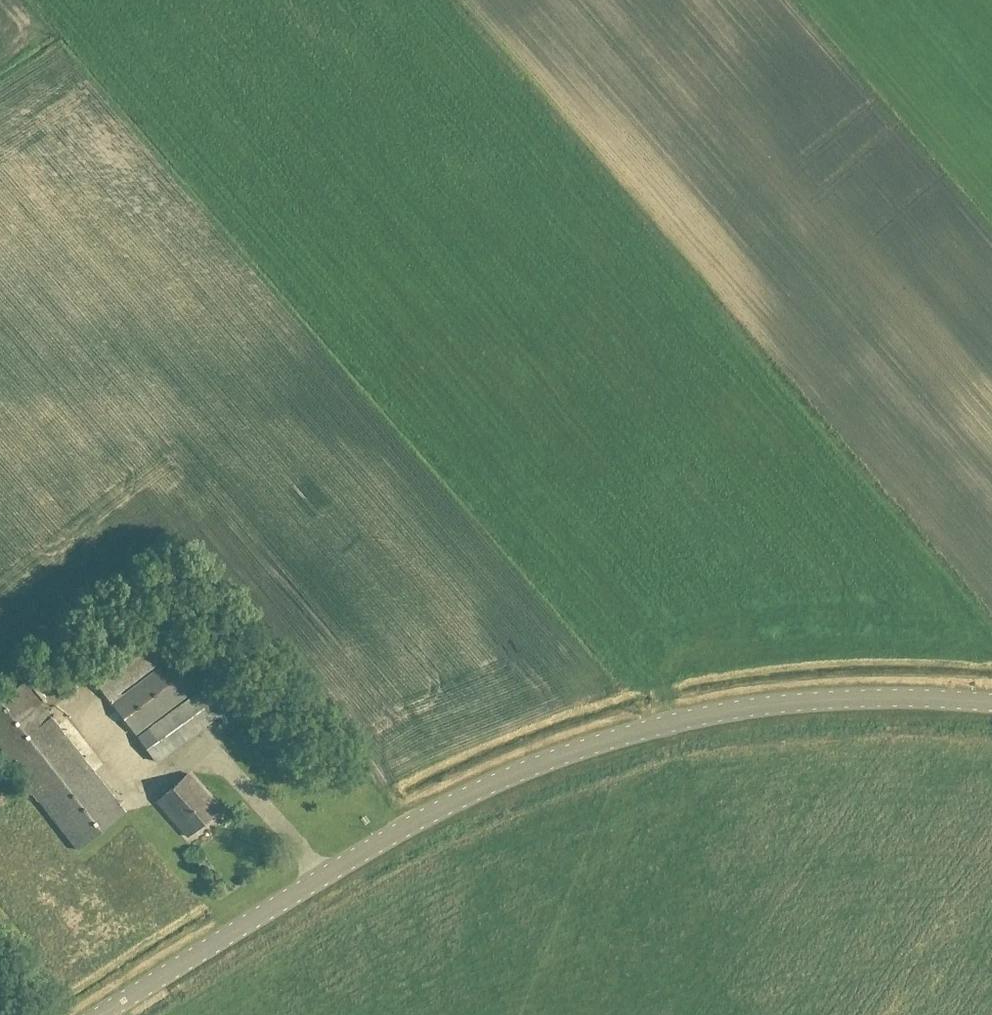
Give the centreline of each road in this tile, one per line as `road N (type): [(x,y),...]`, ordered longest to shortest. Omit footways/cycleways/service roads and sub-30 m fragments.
road 1 (tertiary): [(112,1014),(449,805),(567,756),(799,702),(991,707)]

